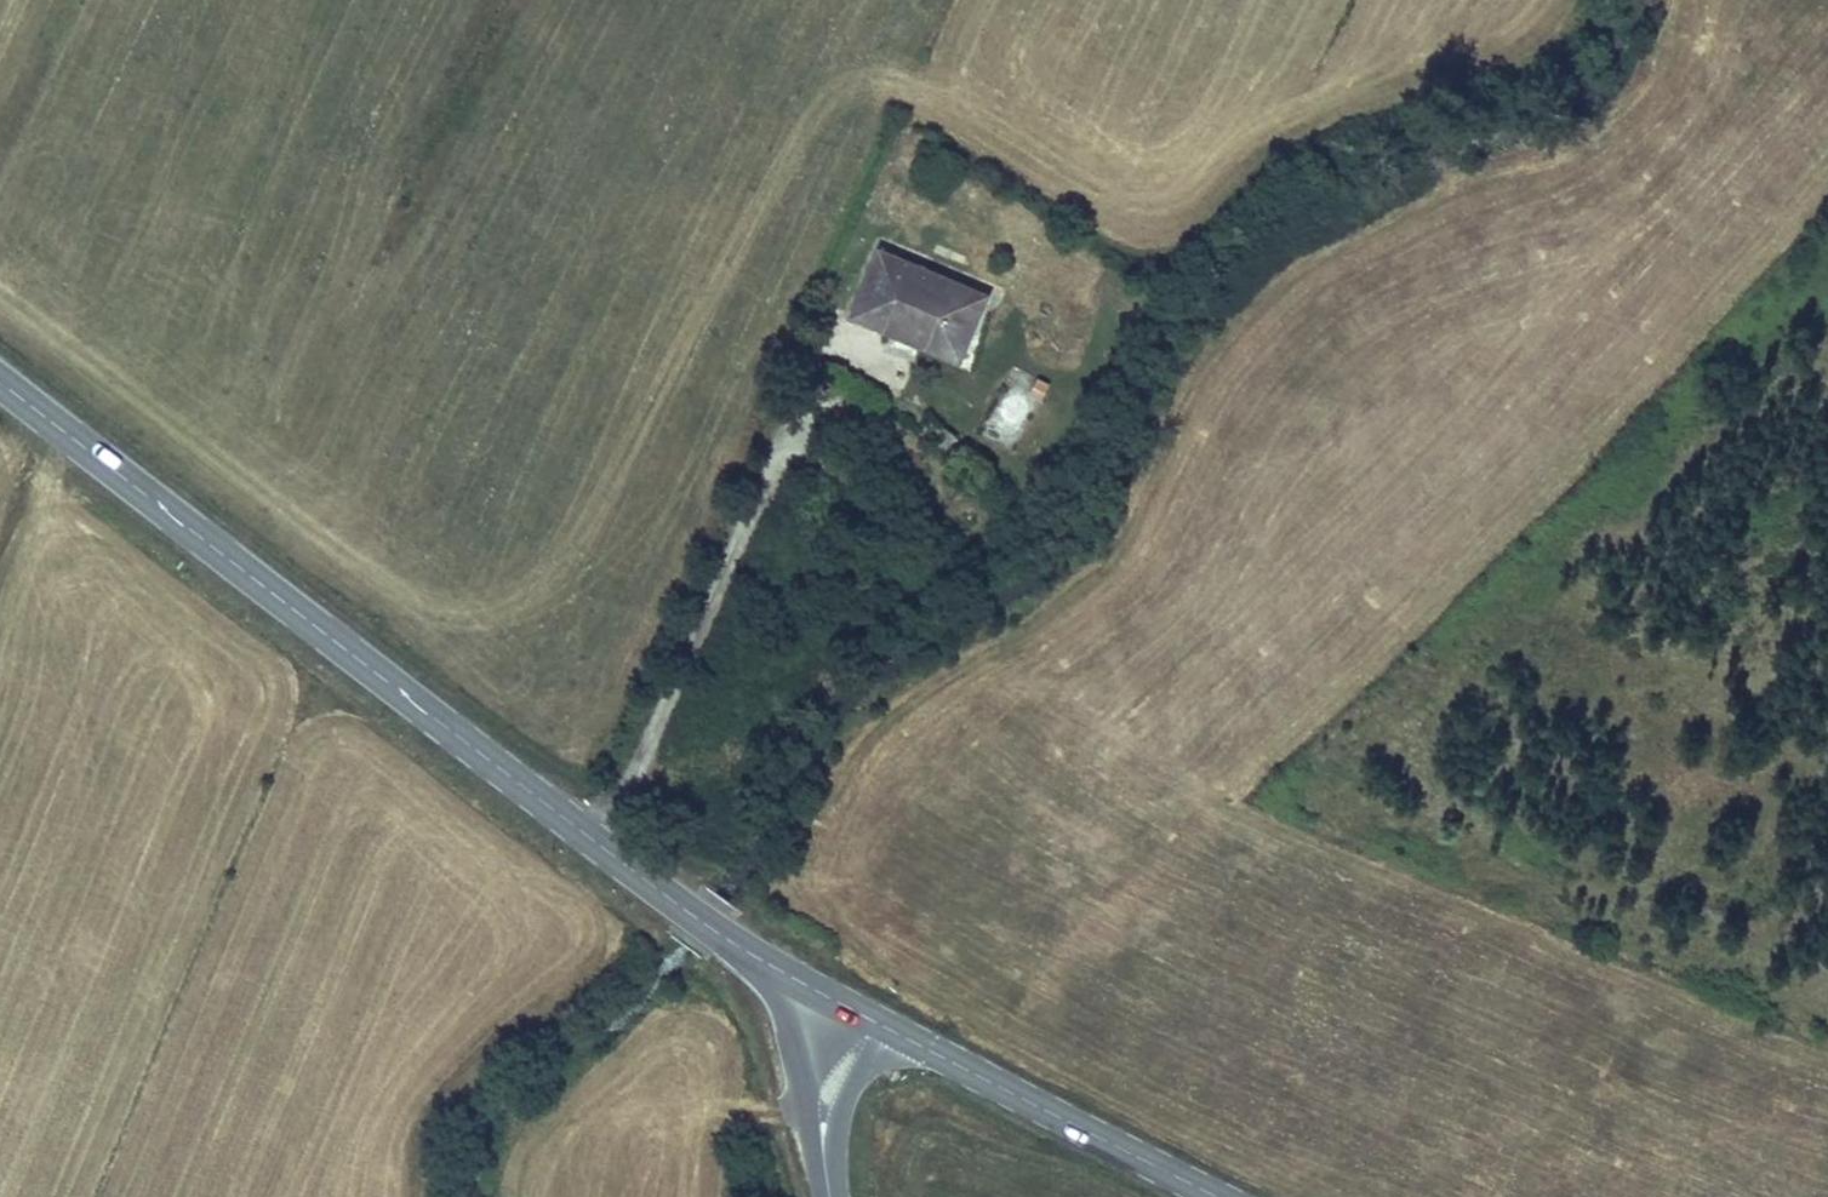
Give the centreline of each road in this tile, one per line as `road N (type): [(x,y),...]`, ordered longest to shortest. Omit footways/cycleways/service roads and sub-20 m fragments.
road 1 (secondary): [(0,381),(691,913),(855,1011)]
road 2 (secondary): [(855,1011),(1219,1196)]
road 3 (tertiary): [(855,1011),(828,1082),(830,1196)]

